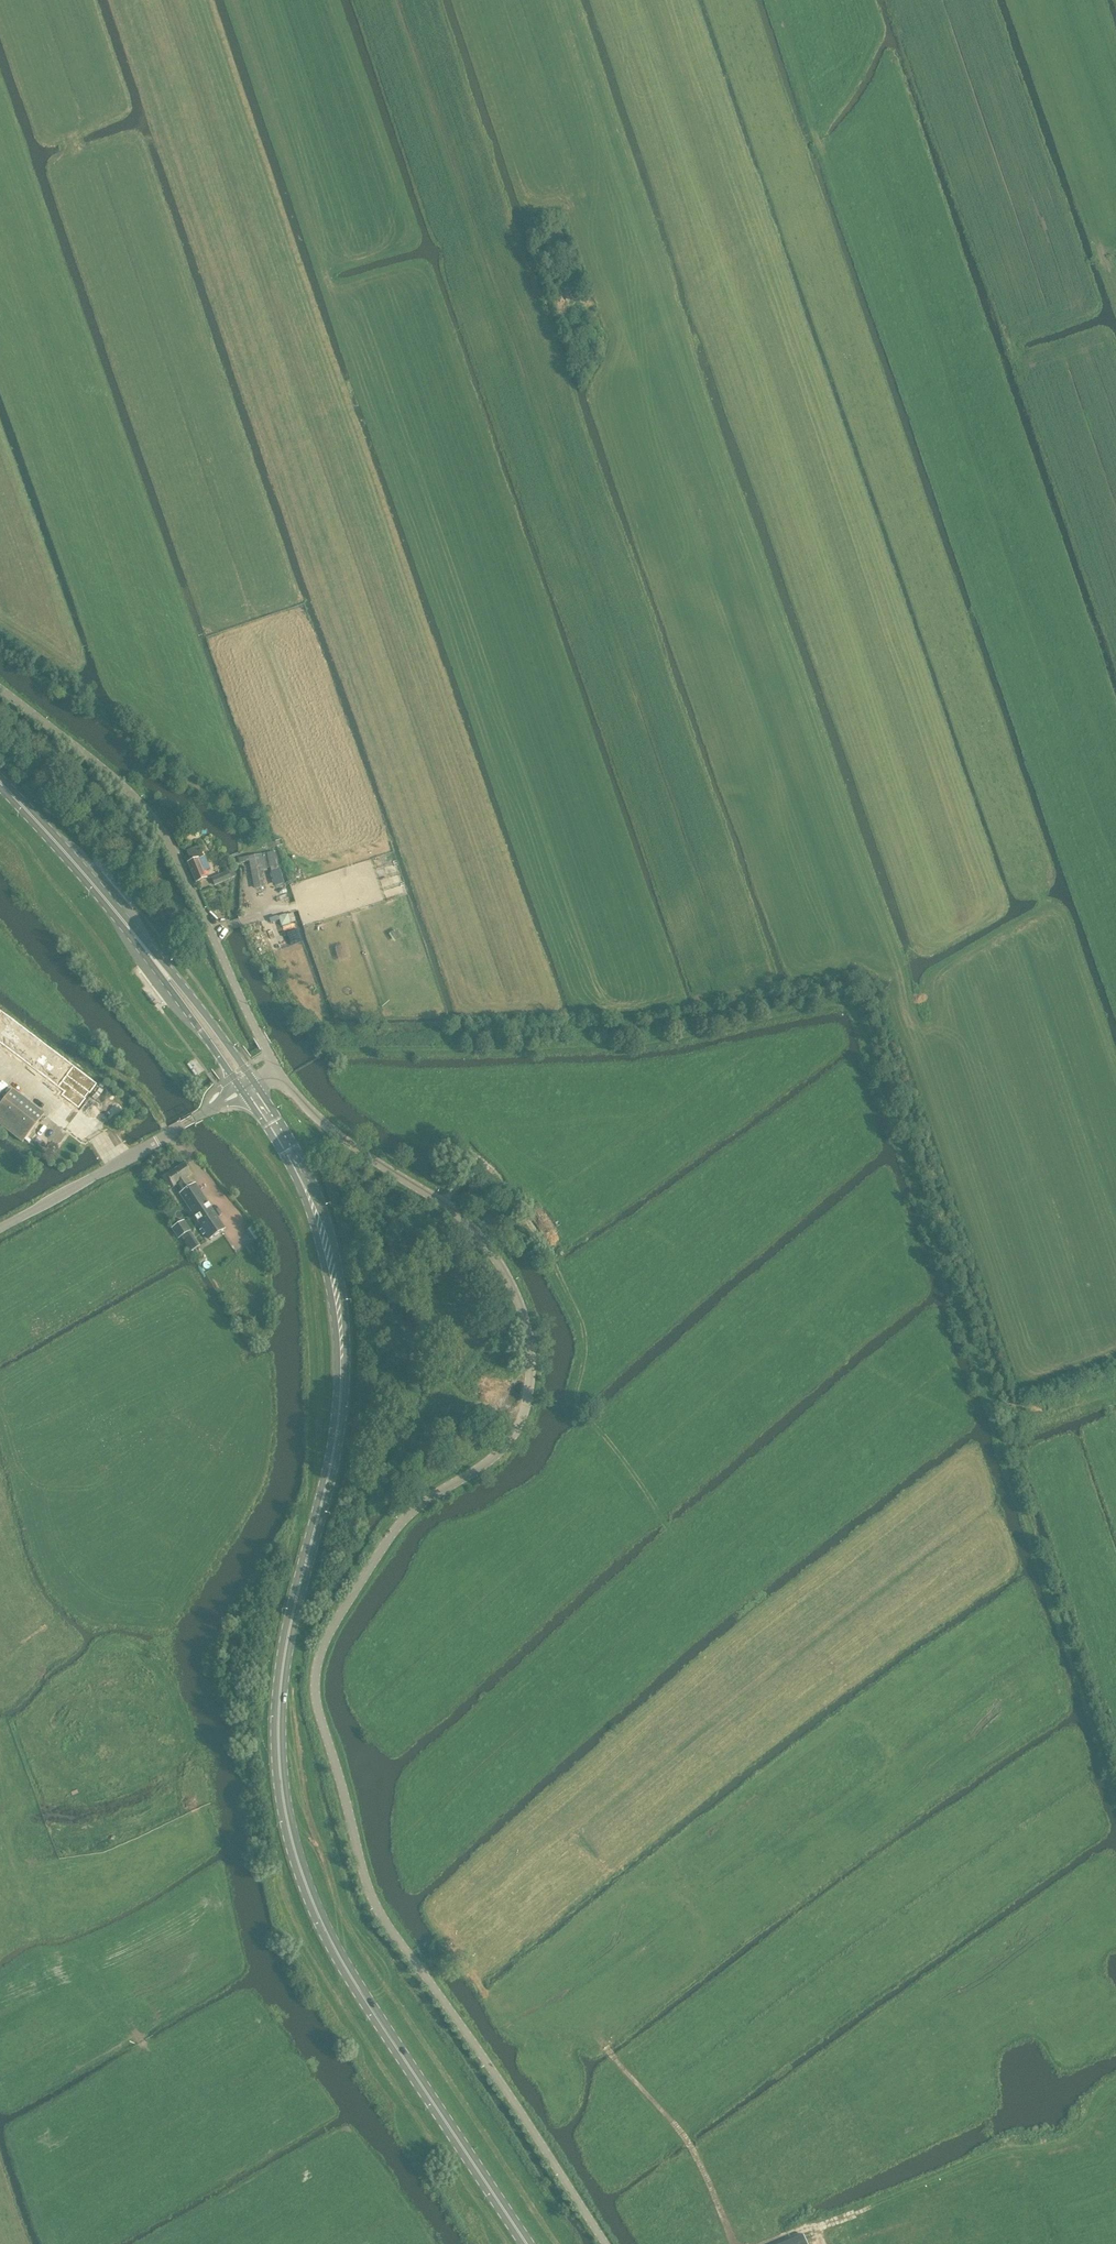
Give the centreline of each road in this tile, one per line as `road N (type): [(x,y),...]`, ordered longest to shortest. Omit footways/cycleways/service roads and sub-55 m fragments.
road 1 (unclassified): [(280,1074),(343,1140),(463,1222),(518,1304),(526,1341),(519,1412),(498,1447),(414,1506),(383,1541),(317,1650),(310,1691),(376,1907),(604,2243)]
road 2 (primary): [(528,2243),(333,1949),(283,1802),(286,1659),(339,1435),(343,1371),(339,1301),(320,1224),(301,1170),(248,1087)]
road 3 (unclassified): [(280,1074),(142,804),(0,691)]
road 4 (unclassified): [(0,1229),(248,1087)]
road 5 (primary): [(159,966),(0,783)]
road 6 (primary): [(248,1087),(244,1068),(177,978),(159,966)]
road 7 (primary): [(159,966),(167,989),(248,1087)]

